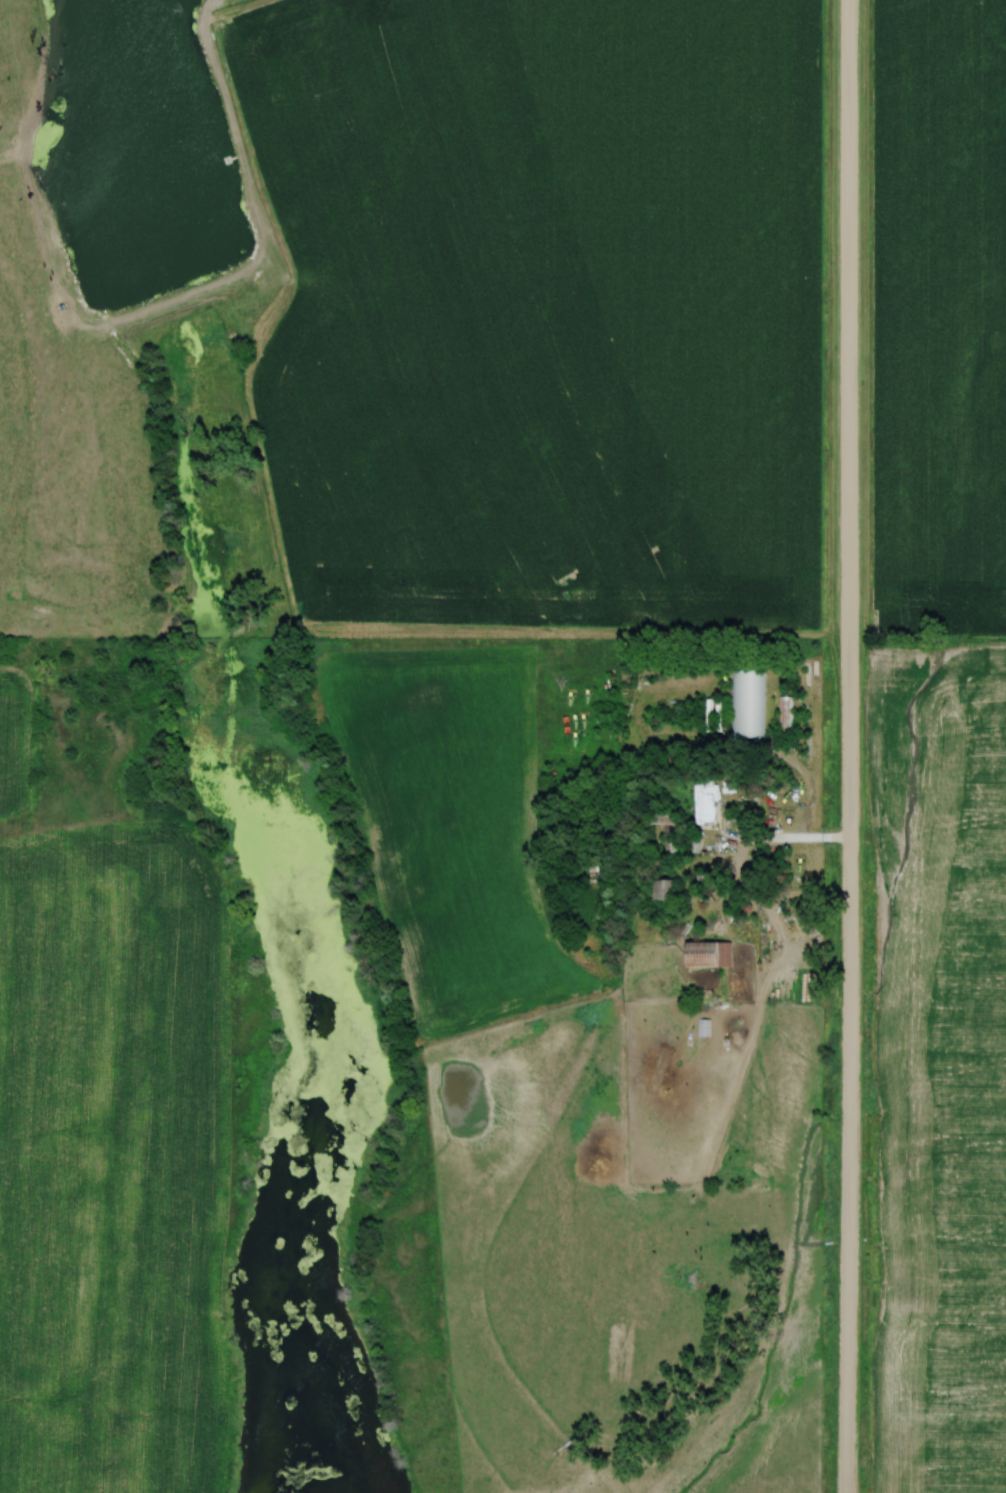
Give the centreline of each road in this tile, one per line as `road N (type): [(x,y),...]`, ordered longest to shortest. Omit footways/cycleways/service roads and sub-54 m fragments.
road 1 (residential): [(846,1492),(845,0)]

